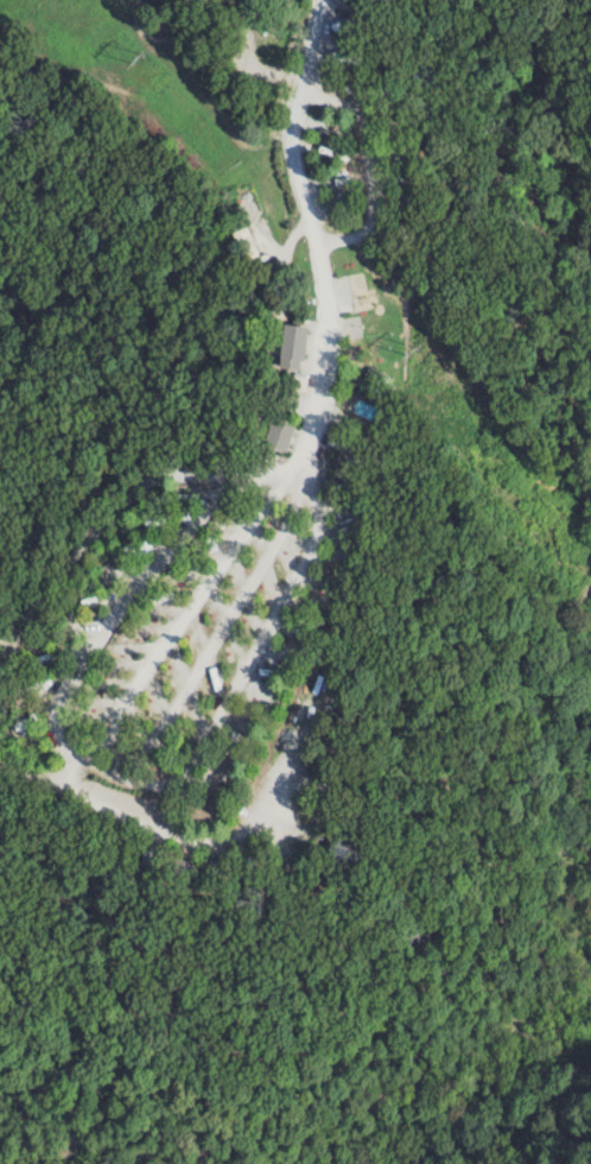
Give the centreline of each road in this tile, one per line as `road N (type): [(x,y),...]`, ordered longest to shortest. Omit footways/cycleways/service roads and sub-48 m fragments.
road 1 (residential): [(298,487),(247,487),(214,510),(112,625),(64,707),(74,761),(69,790),(177,853),(212,860),(272,830),(367,639),(380,587),(380,557),(362,537),(328,531)]
road 2 (residential): [(326,0),(294,158),(322,248),(332,331),(322,412),(298,487)]
road 3 (residential): [(74,761),(154,799),(183,793),(320,558),(328,531),(317,501),(298,487)]
road 4 (residential): [(298,487),(273,507),(123,715),(116,785)]
road 5 (residential): [(123,770),(154,760),(296,530),(298,487)]

